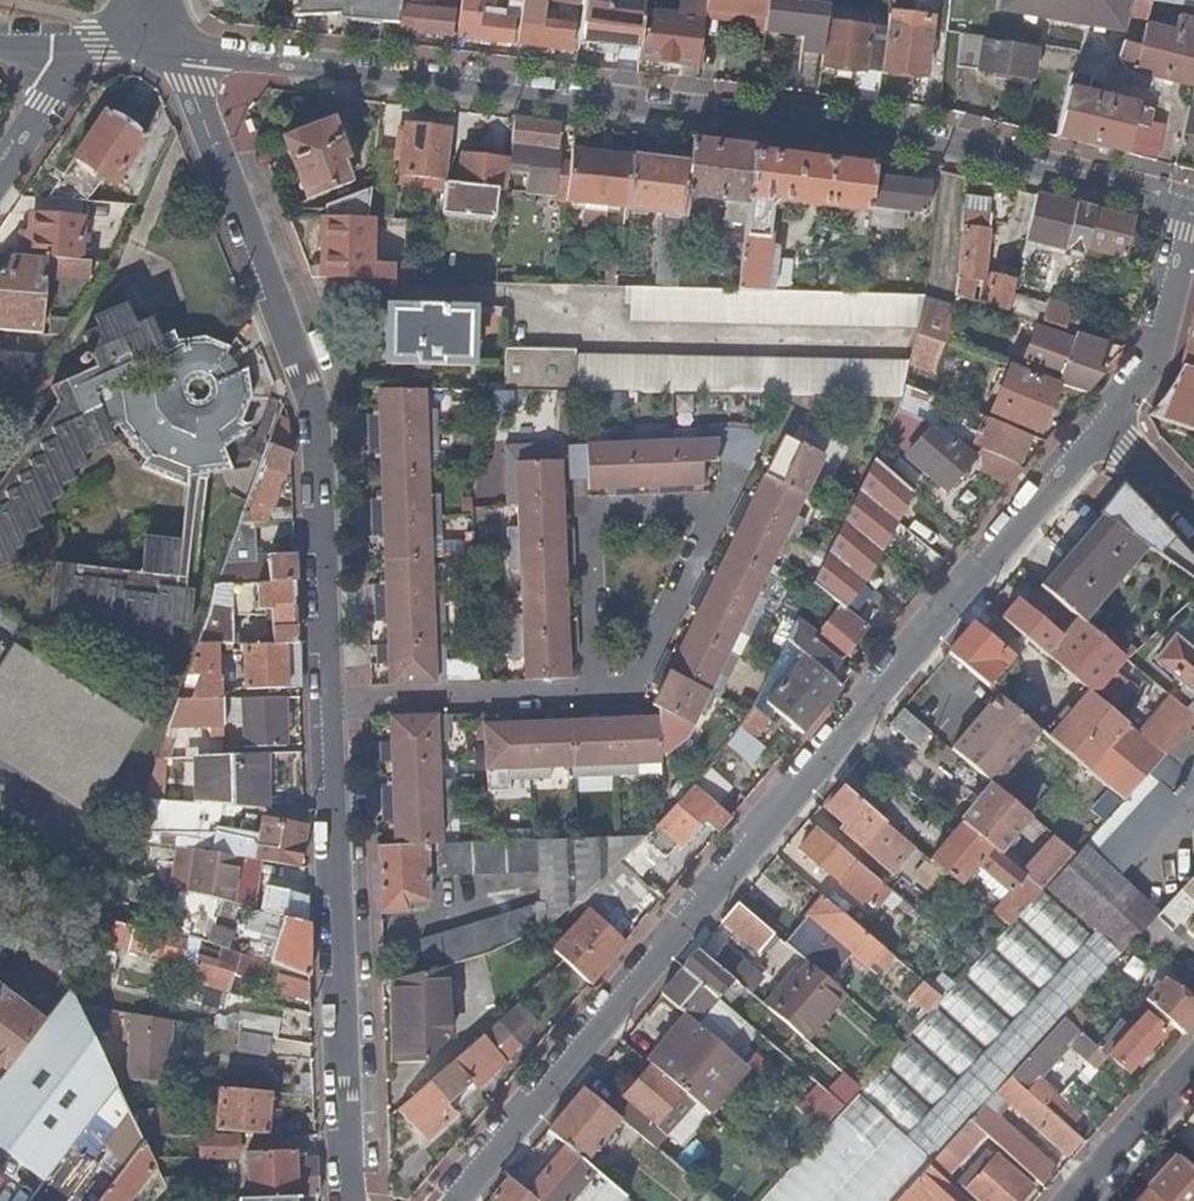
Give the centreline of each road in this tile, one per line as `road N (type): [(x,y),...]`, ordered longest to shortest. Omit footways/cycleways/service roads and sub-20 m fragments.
road 1 (residential): [(180,54),(960,148),(1193,205)]
road 2 (residential): [(456,1200),(1104,425)]
road 3 (residential): [(332,703),(319,411),(180,54)]
road 4 (residential): [(350,1200),(332,703)]
road 5 (residential): [(717,506),(587,512),(592,690)]
road 6 (residential): [(332,703),(592,690)]
road 7 (residential): [(1104,425),(1152,358),(1193,205)]
road 8 (residential): [(592,690),(626,689),(717,506)]
road 9 (residential): [(1074,1200),(1193,1066)]
road 10 (residential): [(73,48),(0,173)]
road 11 (residential): [(1193,520),(1104,425)]

